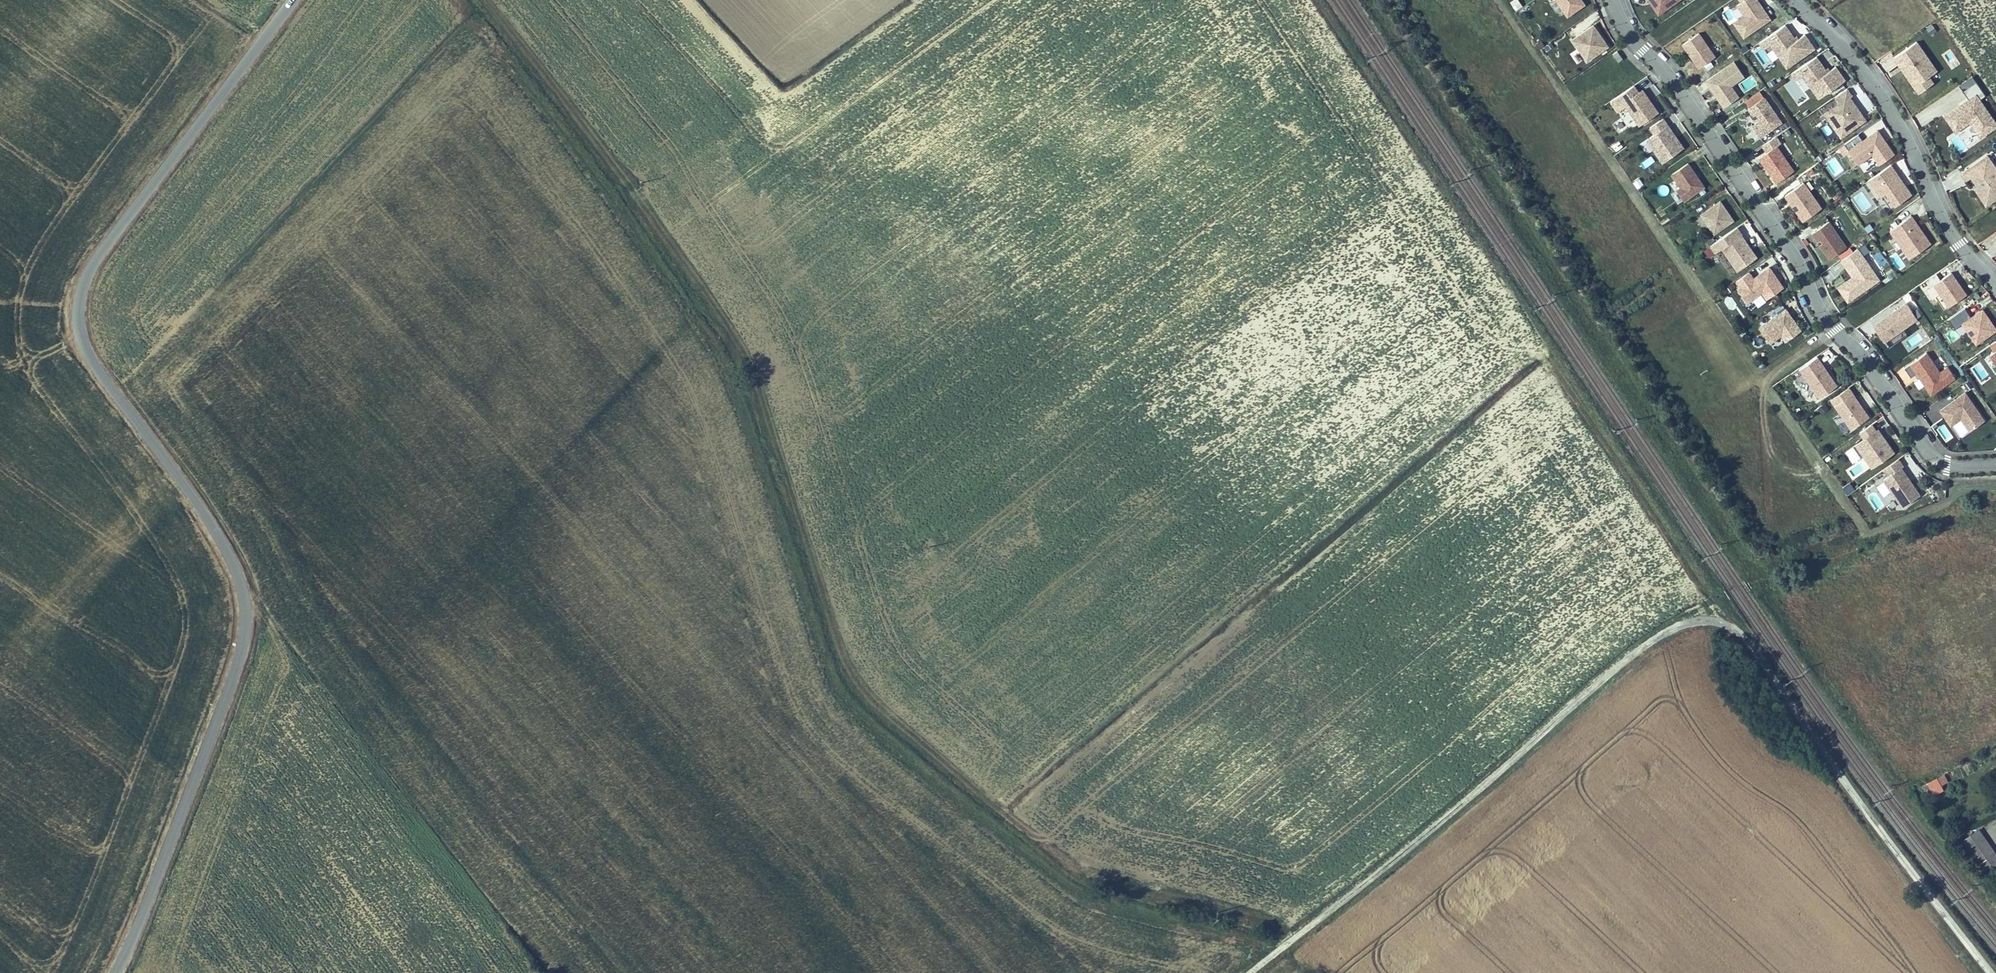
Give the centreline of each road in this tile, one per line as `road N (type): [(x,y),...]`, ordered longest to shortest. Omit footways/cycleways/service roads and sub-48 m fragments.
road 1 (tertiary): [(116,972),(237,671),(245,585),(198,500),(92,357),(79,303),(95,266),(294,0)]
road 2 (track): [(1991,972),(1856,801),(1744,637),(1699,621),(1653,641),(1381,882),(1263,972)]
road 3 (residential): [(1614,0),(1804,272),(1825,318),(1863,356),(1927,451),(1946,465),(1995,466)]
road 4 (residential): [(1794,0),(1863,69),(1952,234),(1995,284)]

